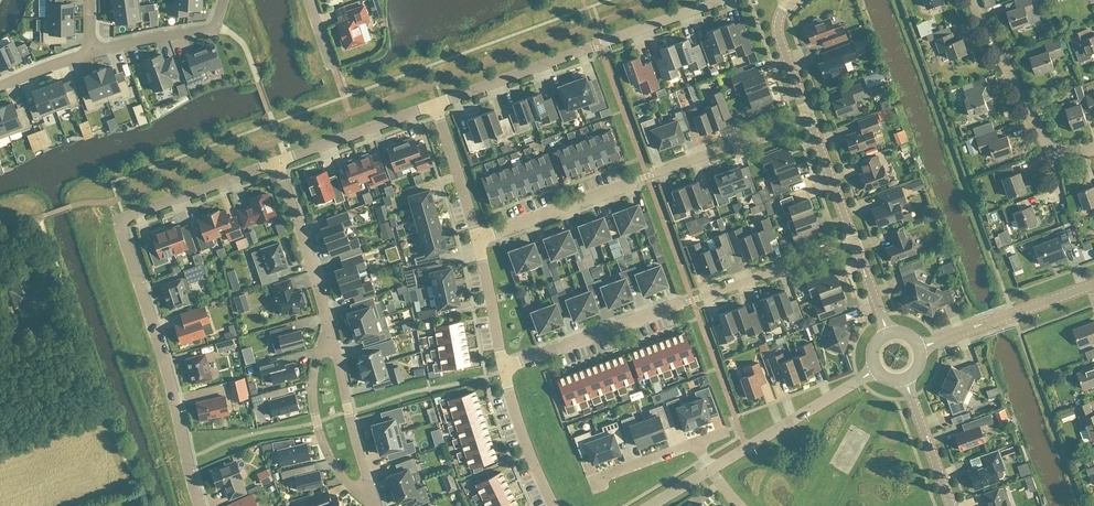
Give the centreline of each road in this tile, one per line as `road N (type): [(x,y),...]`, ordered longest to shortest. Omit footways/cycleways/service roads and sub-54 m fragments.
road 1 (residential): [(199,505),(121,224),(276,163)]
road 2 (residential): [(504,371),(853,242)]
road 3 (residential): [(477,240),(808,118)]
road 4 (residential): [(434,105),(722,0)]
road 5 (residential): [(373,503),(332,466),(316,424),(313,377),(329,330)]
road 6 (residential): [(710,471),(874,371)]
road 7 (residential): [(919,351),(1093,285)]
road 8 (residential): [(373,503),(329,330)]
road 9 (residential): [(329,330),(276,163)]
road 10 (residential): [(1052,156),(973,0)]
road 11 (residential): [(276,163),(434,105)]
road 12 (residential): [(89,54),(208,31),(223,0)]
road 13 (residential): [(504,371),(553,505)]
road 14 (residential): [(434,105),(477,240)]
road 15 (residential): [(477,240),(504,371)]
road 16 (tertiary): [(853,242),(808,118)]
road 17 (tertiary): [(949,505),(904,382)]
road 18 (tertiary): [(808,118),(778,35),(793,0)]

